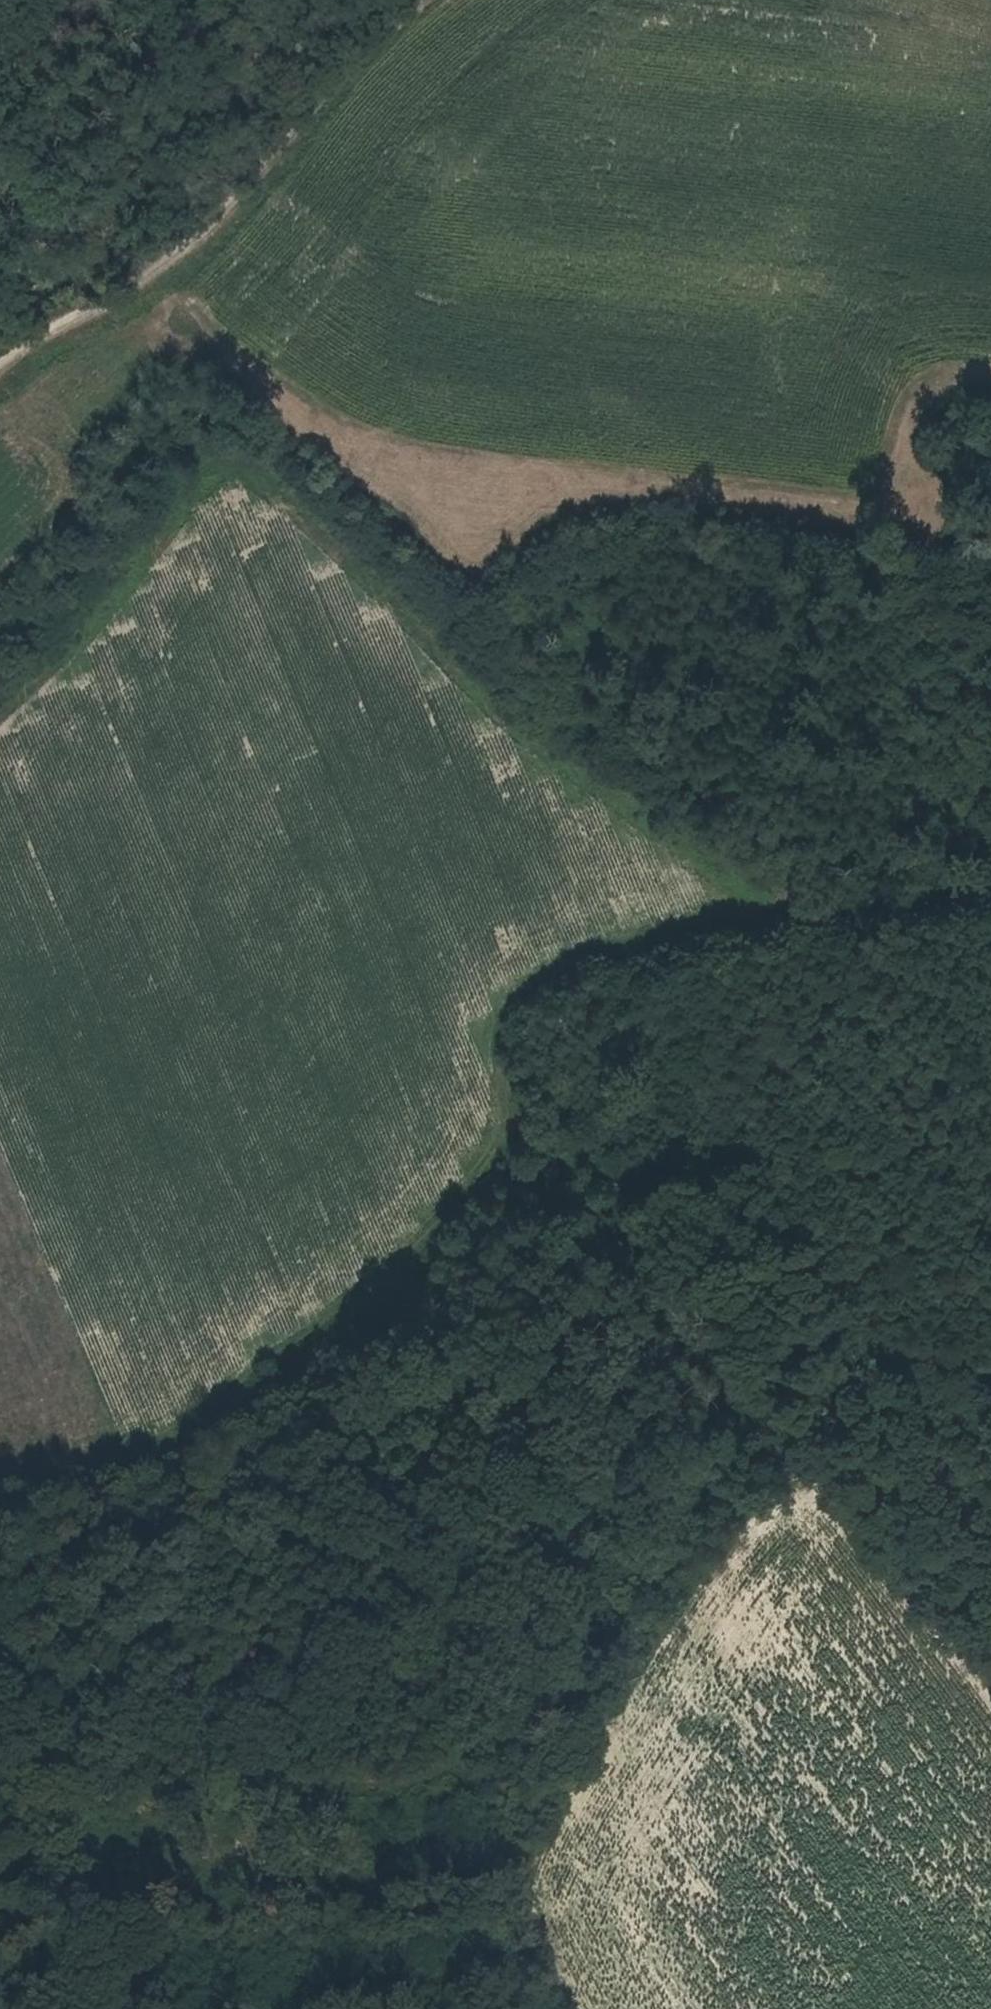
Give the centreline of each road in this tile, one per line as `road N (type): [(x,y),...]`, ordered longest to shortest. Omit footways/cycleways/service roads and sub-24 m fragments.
road 1 (track): [(0,706),(222,471),(289,501),(551,735),(777,899),(704,931),(521,987),(488,1014),(522,1136),(497,1190),(386,1311),(305,1381),(152,1473),(0,1511)]
road 2 (track): [(0,362),(126,275),(425,0)]

